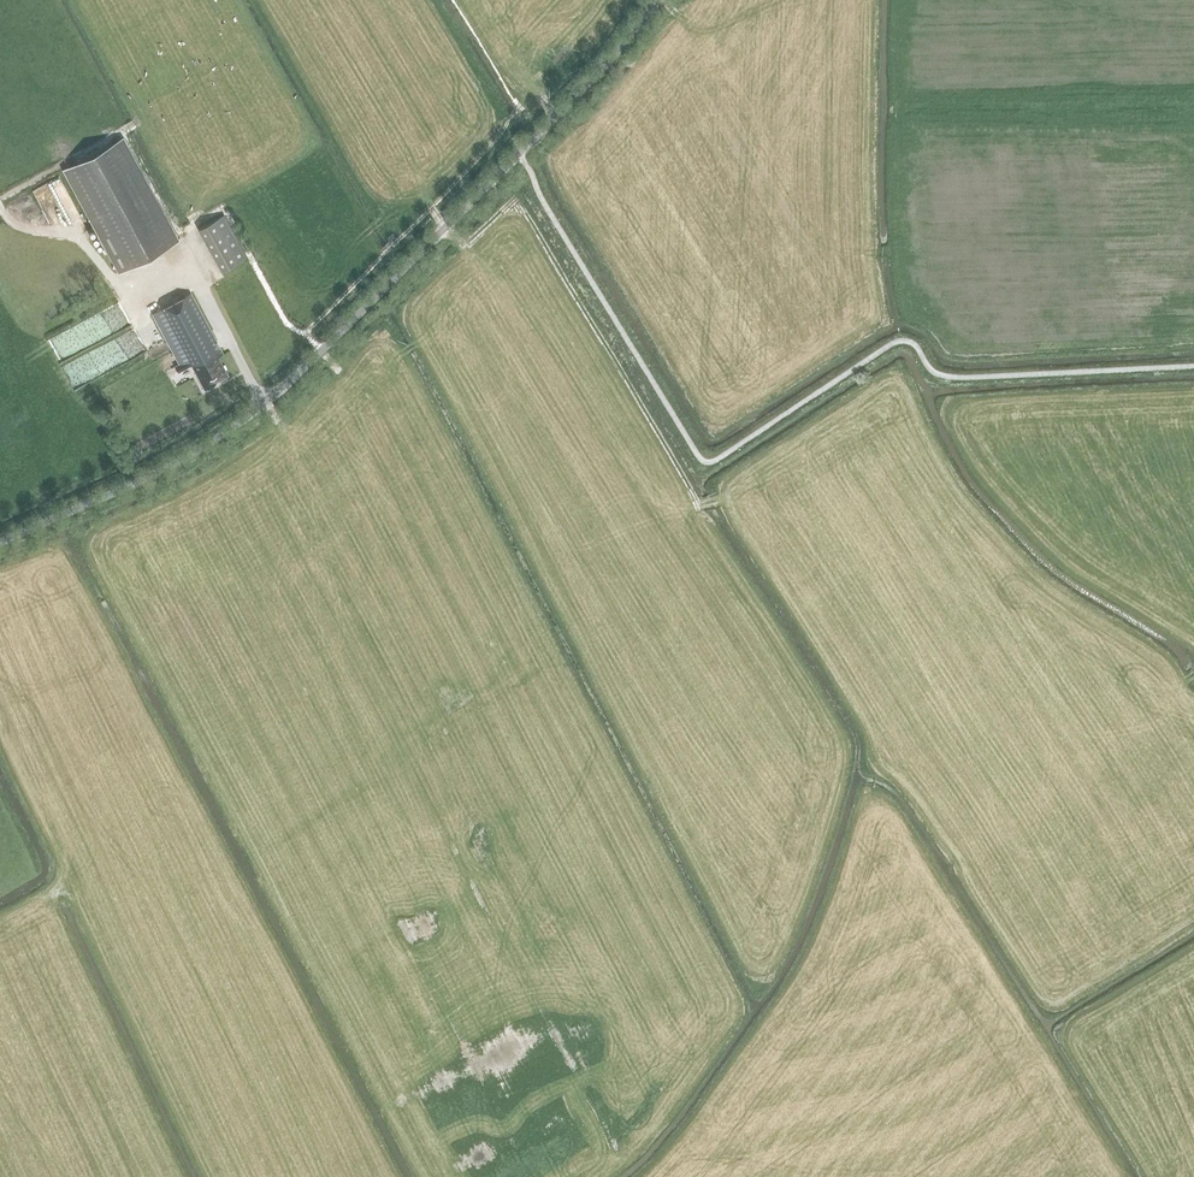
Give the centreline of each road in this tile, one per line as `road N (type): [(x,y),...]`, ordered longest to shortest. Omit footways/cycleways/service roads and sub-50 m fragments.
road 1 (unclassified): [(0,541),(172,464),(262,405),(607,66),(657,0)]

